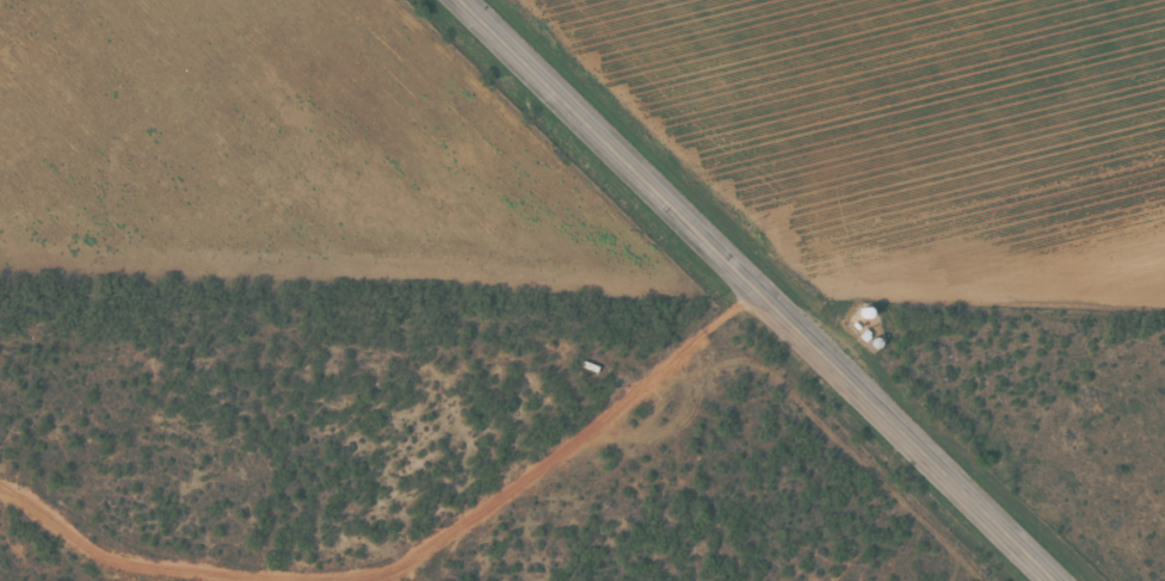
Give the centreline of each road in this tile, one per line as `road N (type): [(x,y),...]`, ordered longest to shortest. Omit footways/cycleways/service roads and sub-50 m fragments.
road 1 (residential): [(771,301),(578,470),(372,556),(197,568),(0,494)]
road 2 (primary): [(463,0),(1056,580)]

